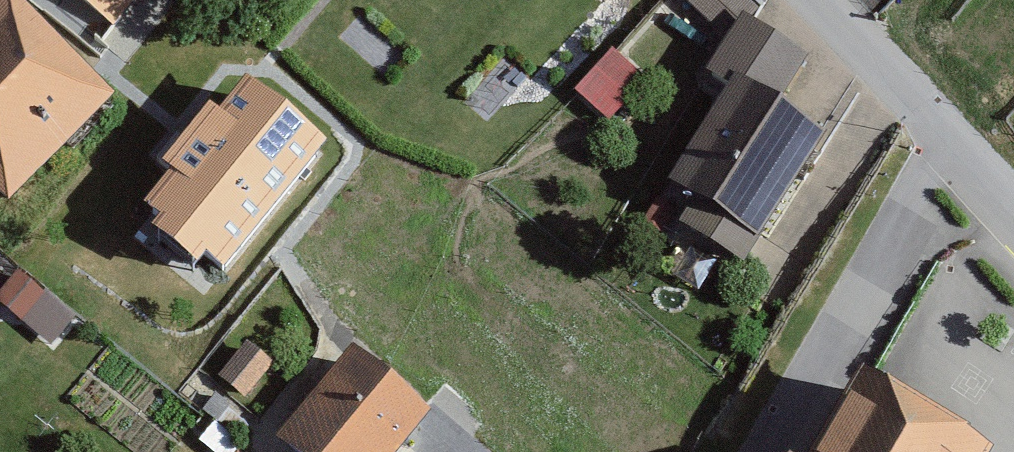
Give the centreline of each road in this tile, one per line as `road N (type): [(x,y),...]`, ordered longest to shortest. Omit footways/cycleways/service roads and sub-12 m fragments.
road 1 (residential): [(959,153),(788,451)]
road 2 (residential): [(822,0),(959,153)]

